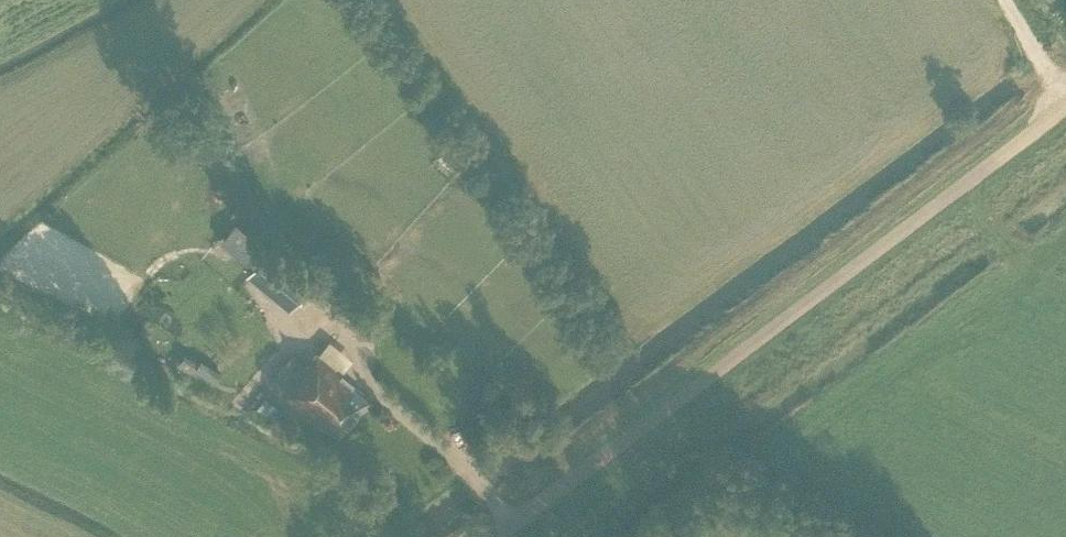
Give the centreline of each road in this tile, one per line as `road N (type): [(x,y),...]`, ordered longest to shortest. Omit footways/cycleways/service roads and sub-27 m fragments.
road 1 (unclassified): [(491,536),(1065,105)]
road 2 (track): [(1065,101),(1001,0)]

